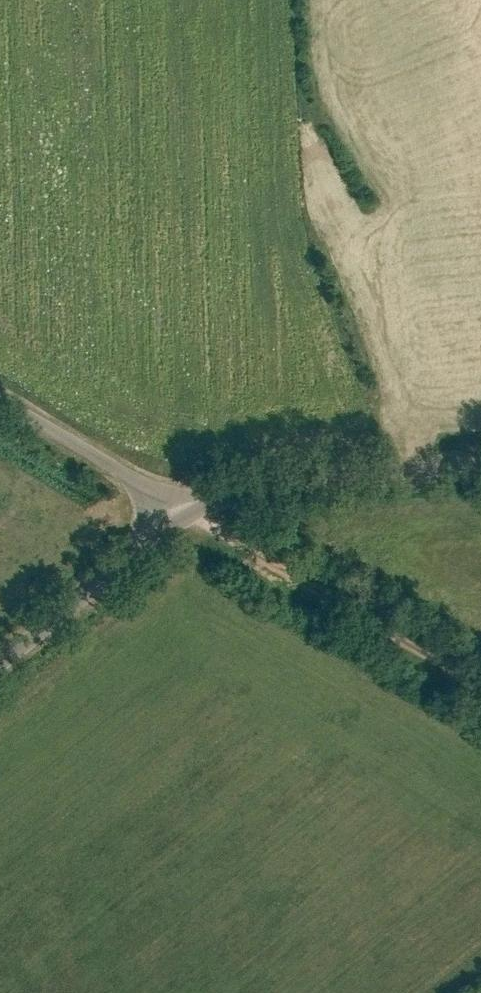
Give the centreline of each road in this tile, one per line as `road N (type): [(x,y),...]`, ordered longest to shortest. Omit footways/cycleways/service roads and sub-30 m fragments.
road 1 (track): [(185,513),(480,691)]
road 2 (unclassified): [(185,513),(237,491),(480,465)]
road 3 (unclassified): [(0,660),(185,513)]
road 4 (unclassified): [(185,513),(0,399)]

